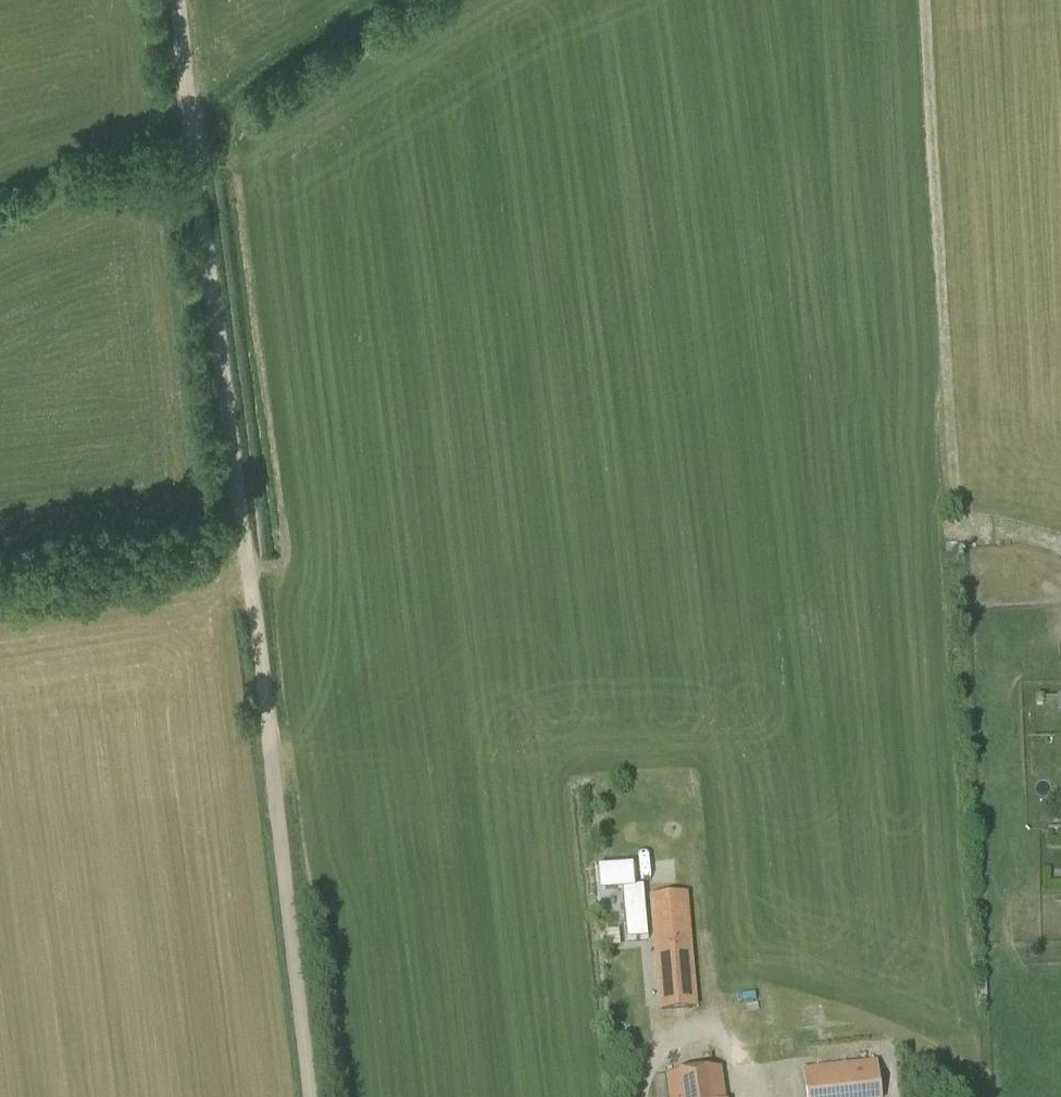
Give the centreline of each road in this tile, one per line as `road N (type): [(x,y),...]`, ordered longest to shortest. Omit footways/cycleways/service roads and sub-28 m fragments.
road 1 (track): [(194,156),(309,1096)]
road 2 (track): [(174,0),(194,156)]

